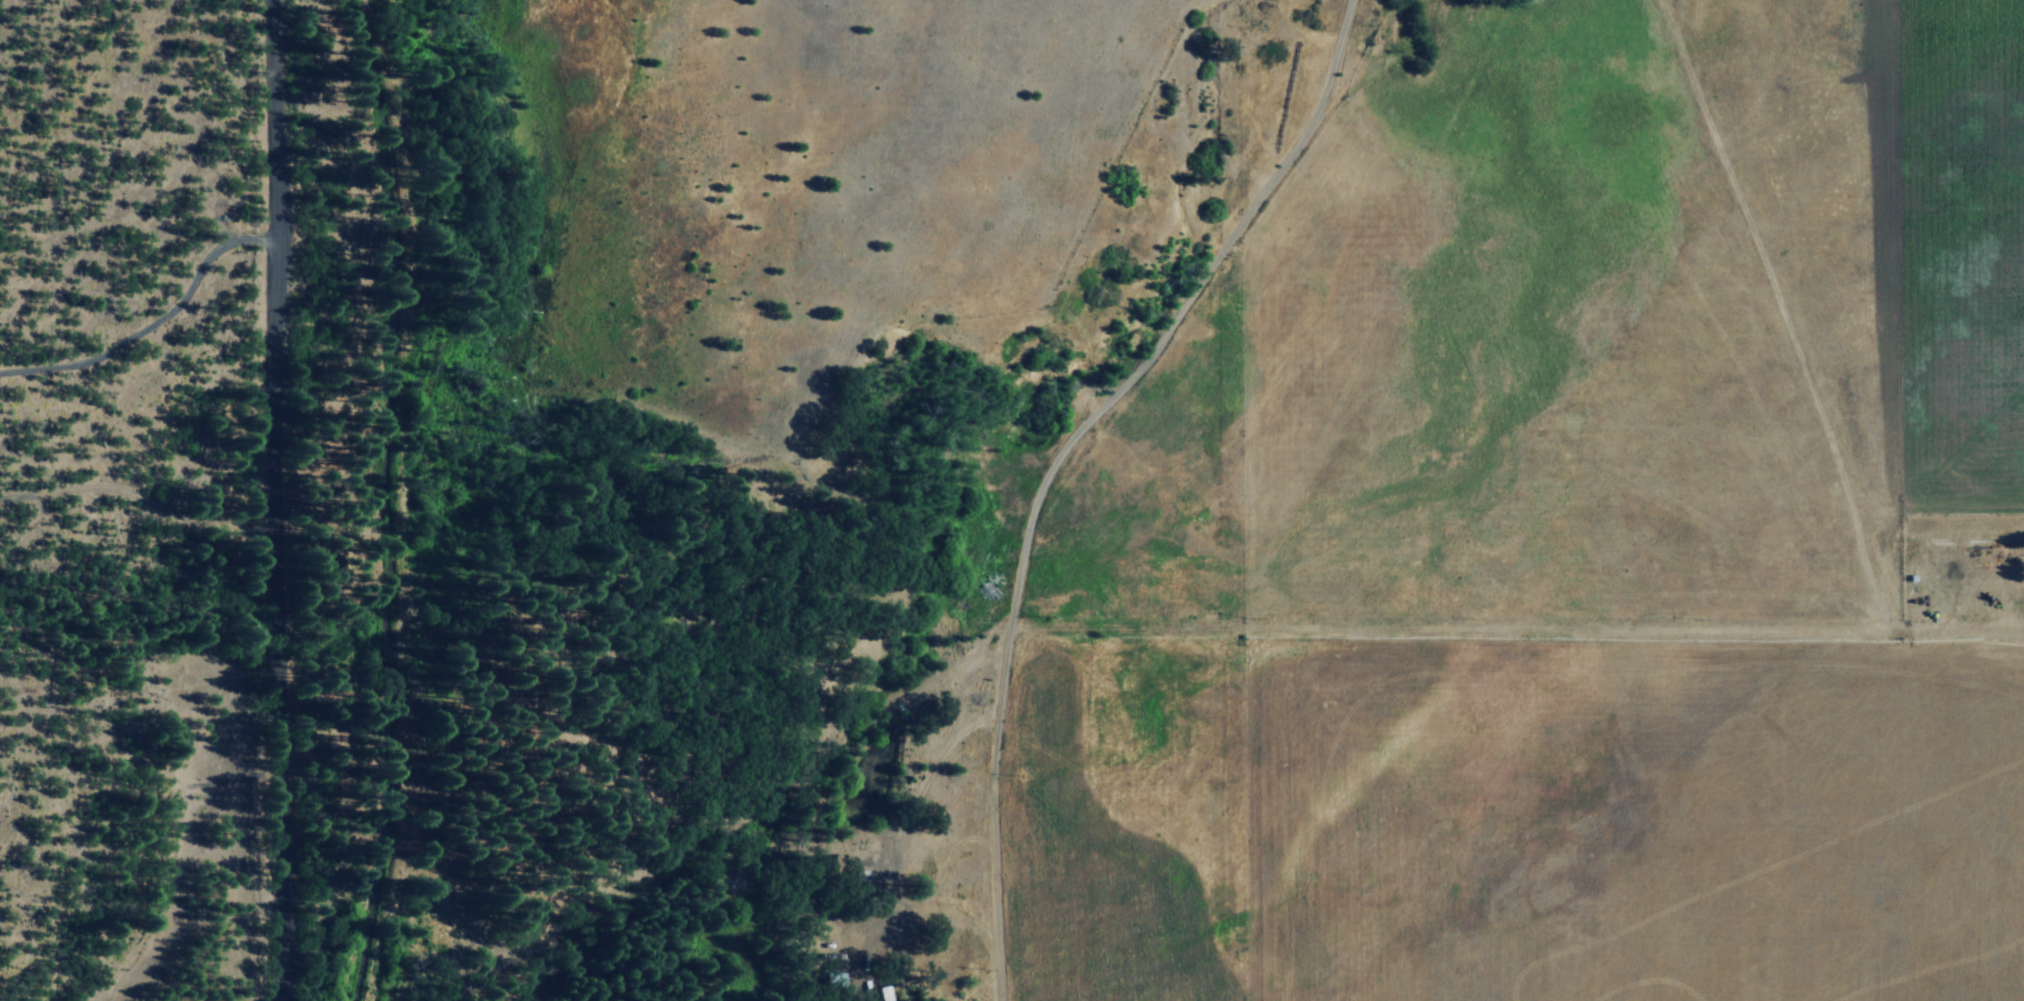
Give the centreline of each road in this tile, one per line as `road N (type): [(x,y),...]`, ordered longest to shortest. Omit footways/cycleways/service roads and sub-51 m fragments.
road 1 (residential): [(280,1000),(269,0)]
road 2 (track): [(0,495),(105,486),(200,521),(272,531)]

